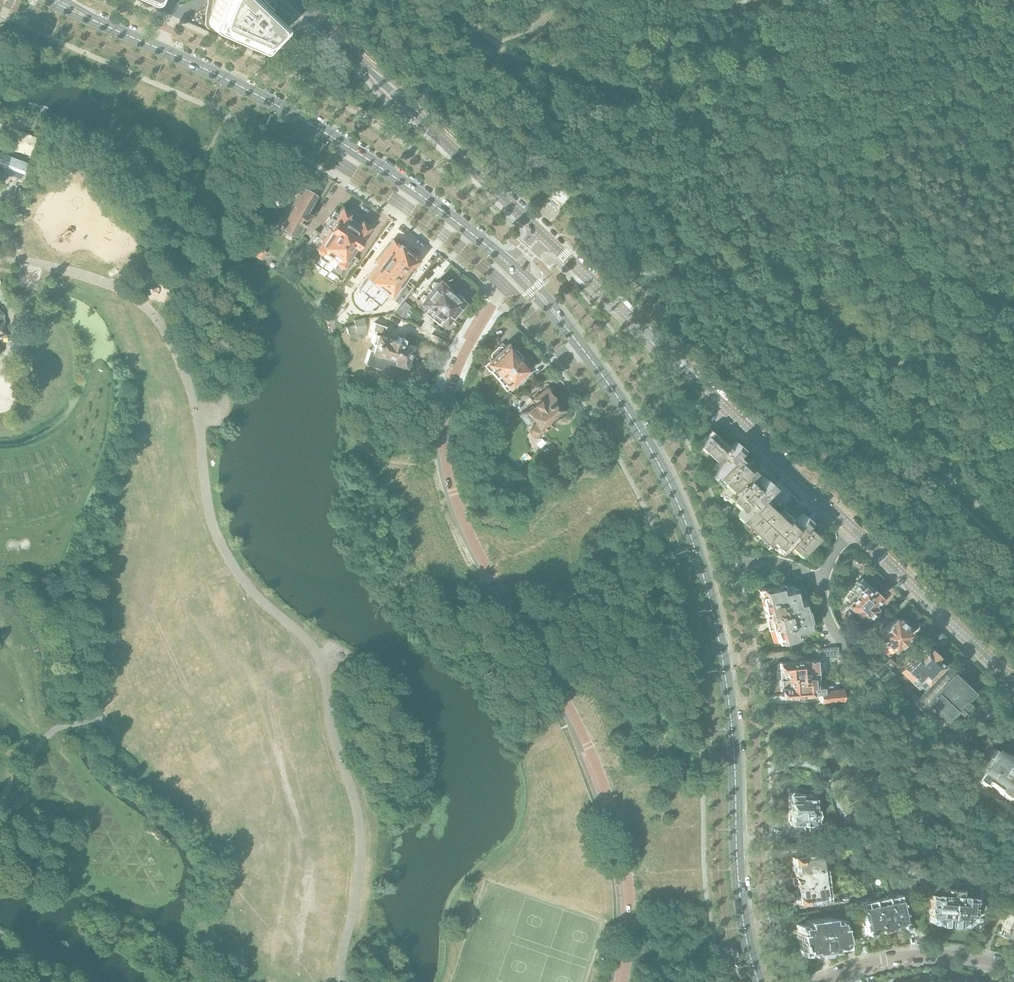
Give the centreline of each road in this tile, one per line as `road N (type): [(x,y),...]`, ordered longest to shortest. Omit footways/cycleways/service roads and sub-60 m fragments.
road 1 (secondary): [(758,981),(739,894),(725,676),(689,531),(616,395),(512,267)]
road 2 (residential): [(622,981),(626,865),(605,793),(509,615),(446,466),(443,432),(454,371),(512,267)]
road 3 (residential): [(1013,682),(543,234)]
road 4 (secondary): [(512,267),(376,161),(240,85),(104,24)]
road 5 (residential): [(543,234),(296,0)]
road 6 (residential): [(1013,970),(913,956),(821,981)]

